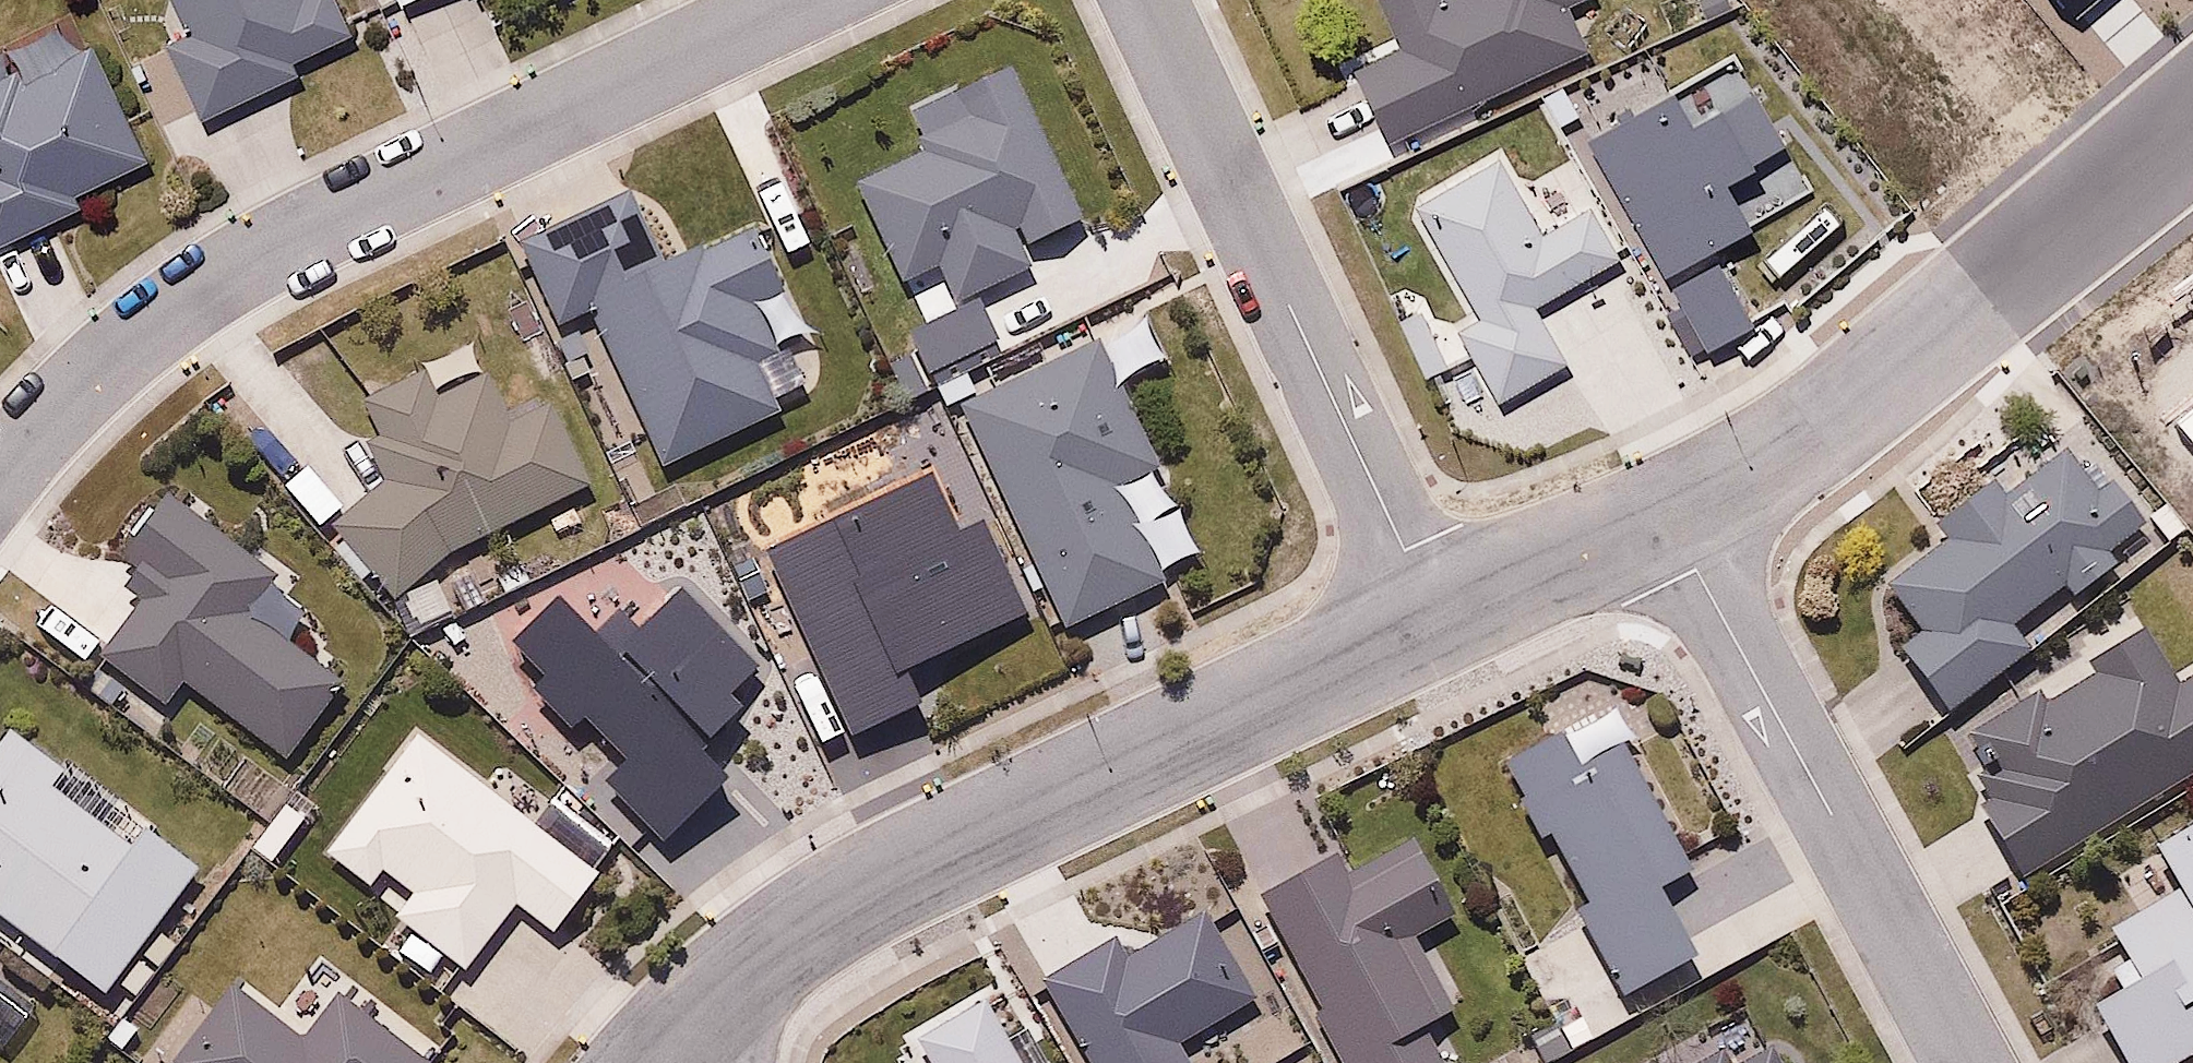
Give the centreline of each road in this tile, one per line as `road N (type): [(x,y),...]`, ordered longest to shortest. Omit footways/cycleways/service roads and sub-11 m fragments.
road 1 (residential): [(807,0),(267,248),(162,320),(0,481)]
road 2 (residential): [(669,1044),(732,977),(867,882),(1439,615)]
road 3 (residential): [(1439,615),(1145,0)]
road 4 (residential): [(1968,1062),(1667,514)]
road 5 (residential): [(1667,514),(1818,429),(2083,219)]
road 6 (residential): [(1439,615),(1667,514)]
road 7 (residential): [(2192,123),(2083,219)]

